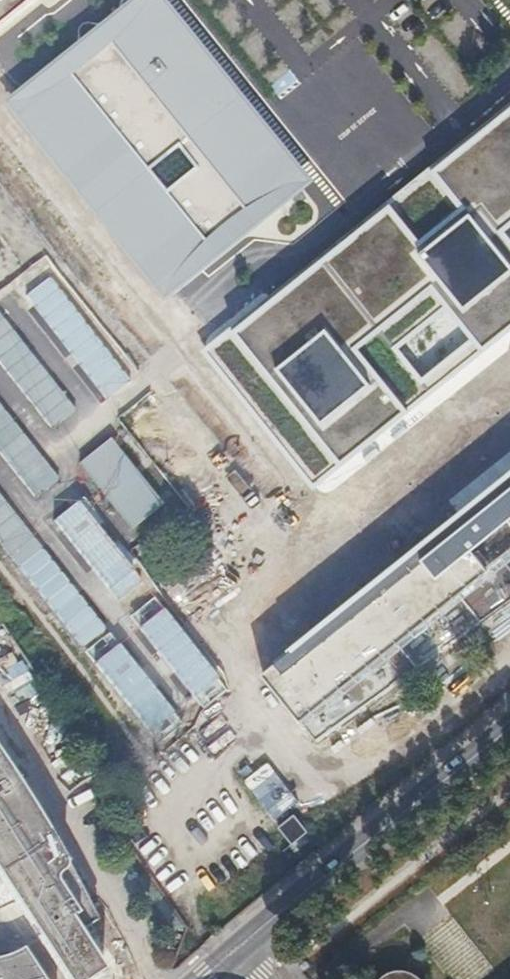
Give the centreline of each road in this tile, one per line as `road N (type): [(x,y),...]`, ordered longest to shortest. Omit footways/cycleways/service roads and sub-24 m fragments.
road 1 (tertiary): [(509,736),(233,958)]

